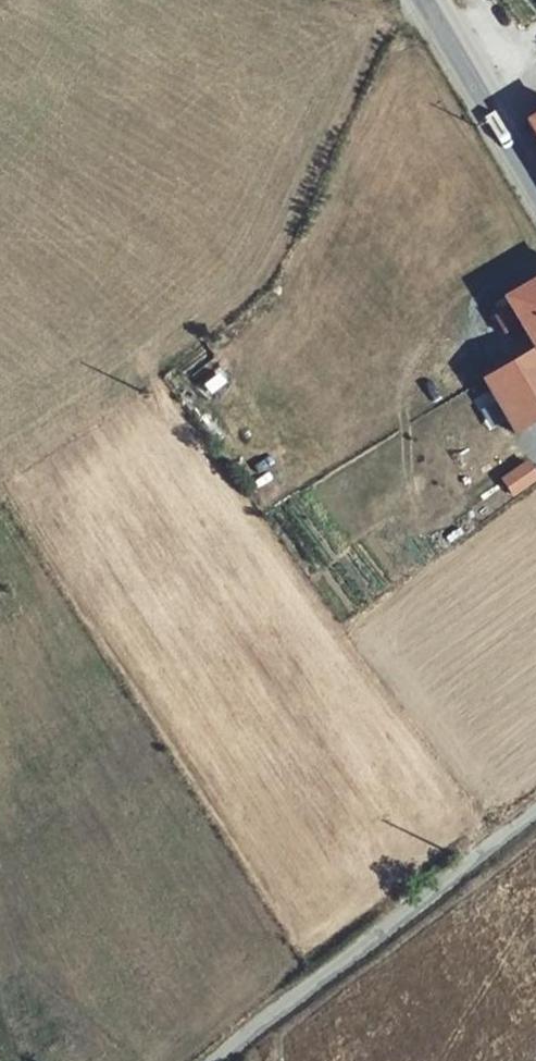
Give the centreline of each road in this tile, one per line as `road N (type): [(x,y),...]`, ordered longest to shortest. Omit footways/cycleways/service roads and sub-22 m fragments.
road 1 (residential): [(535,816),(218,1060)]
road 2 (secondary): [(535,179),(427,0)]

